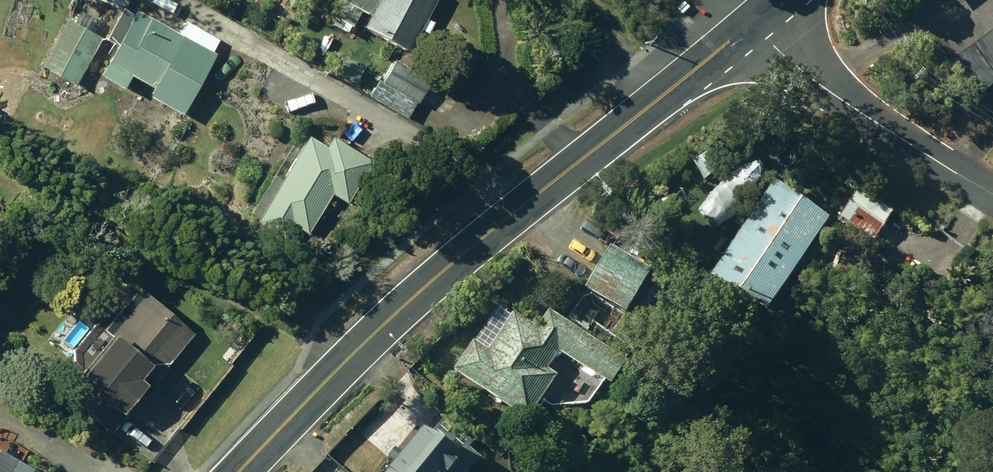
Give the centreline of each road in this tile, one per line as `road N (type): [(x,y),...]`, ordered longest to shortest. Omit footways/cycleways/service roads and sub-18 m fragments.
road 1 (secondary): [(751,23),(417,295),(240,471)]
road 2 (residential): [(992,198),(803,71),(751,23)]

